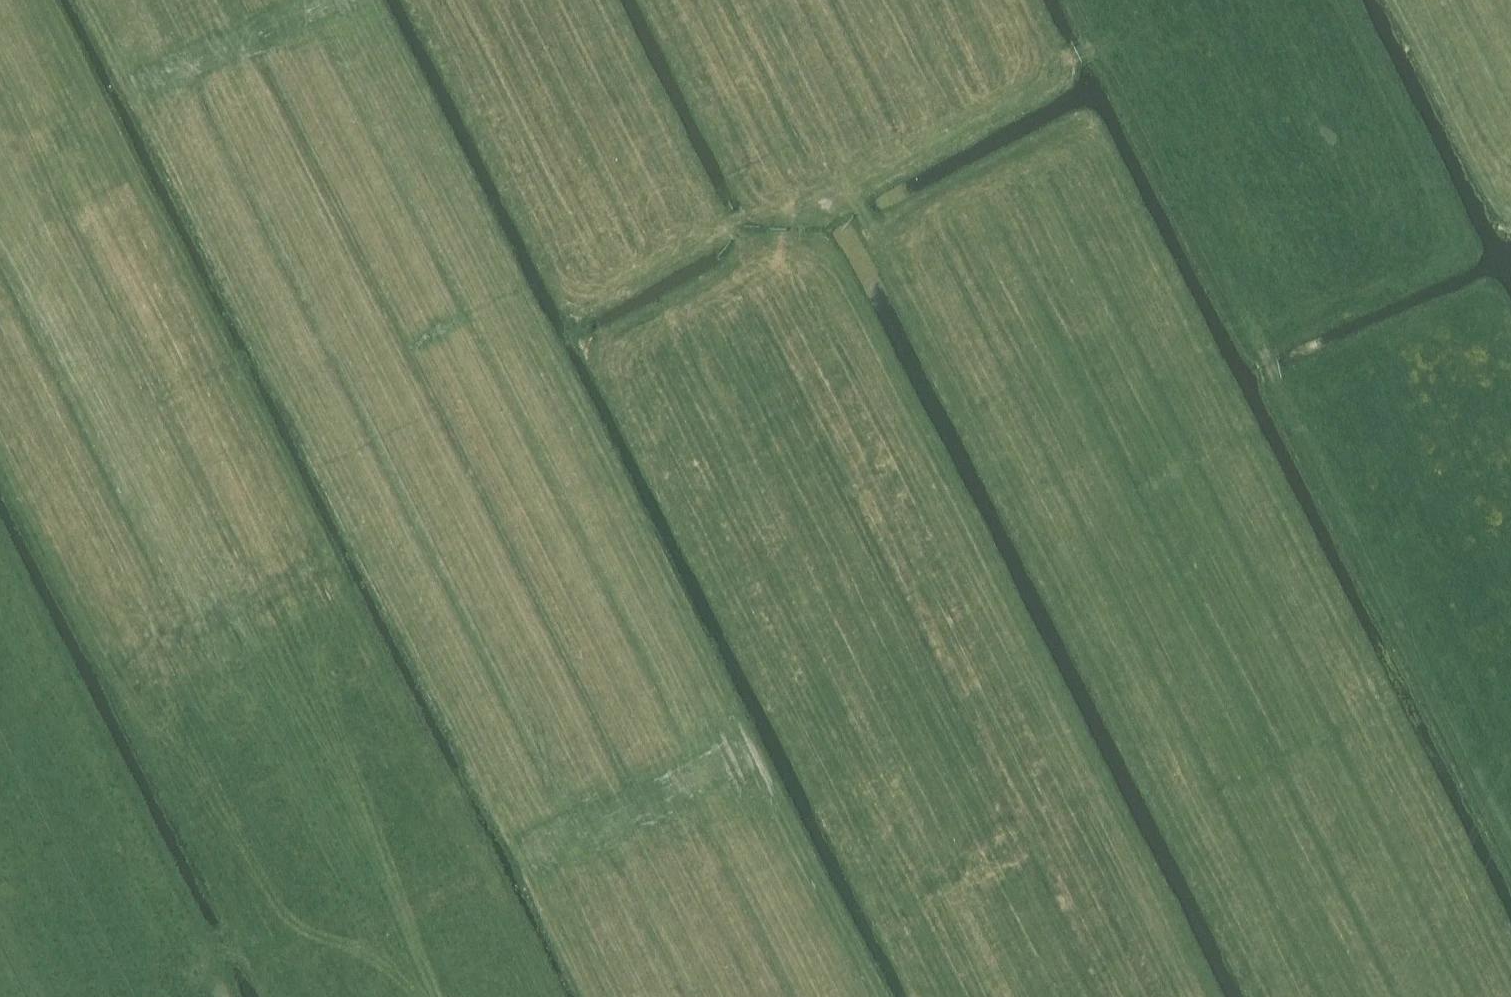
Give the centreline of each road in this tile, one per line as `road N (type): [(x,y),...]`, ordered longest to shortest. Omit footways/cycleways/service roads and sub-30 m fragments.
road 1 (track): [(286,996),(0,426)]

